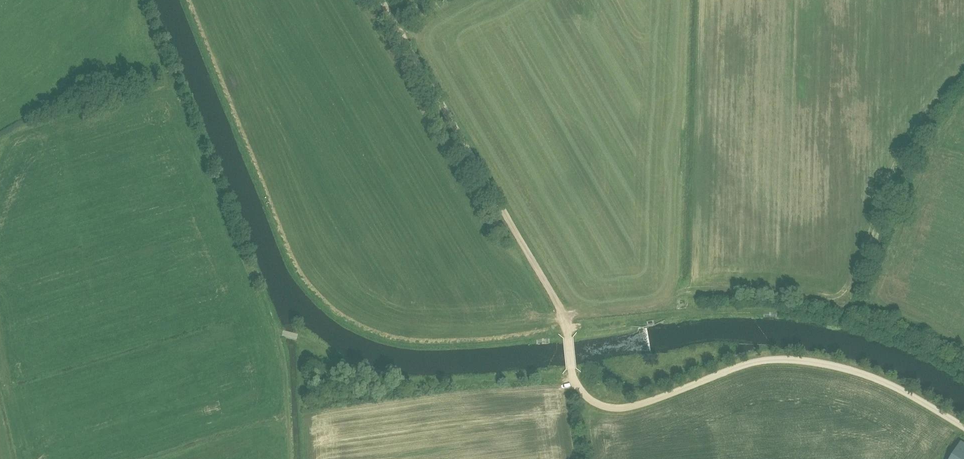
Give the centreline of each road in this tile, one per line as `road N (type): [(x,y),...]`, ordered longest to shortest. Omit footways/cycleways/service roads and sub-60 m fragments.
road 1 (track): [(572,376),(366,373),(316,342),(277,332),(291,458)]
road 2 (track): [(572,376),(588,397),(618,409),(752,364),(797,361),(882,382),(963,428)]
road 3 (track): [(385,0),(564,314),(572,376)]

